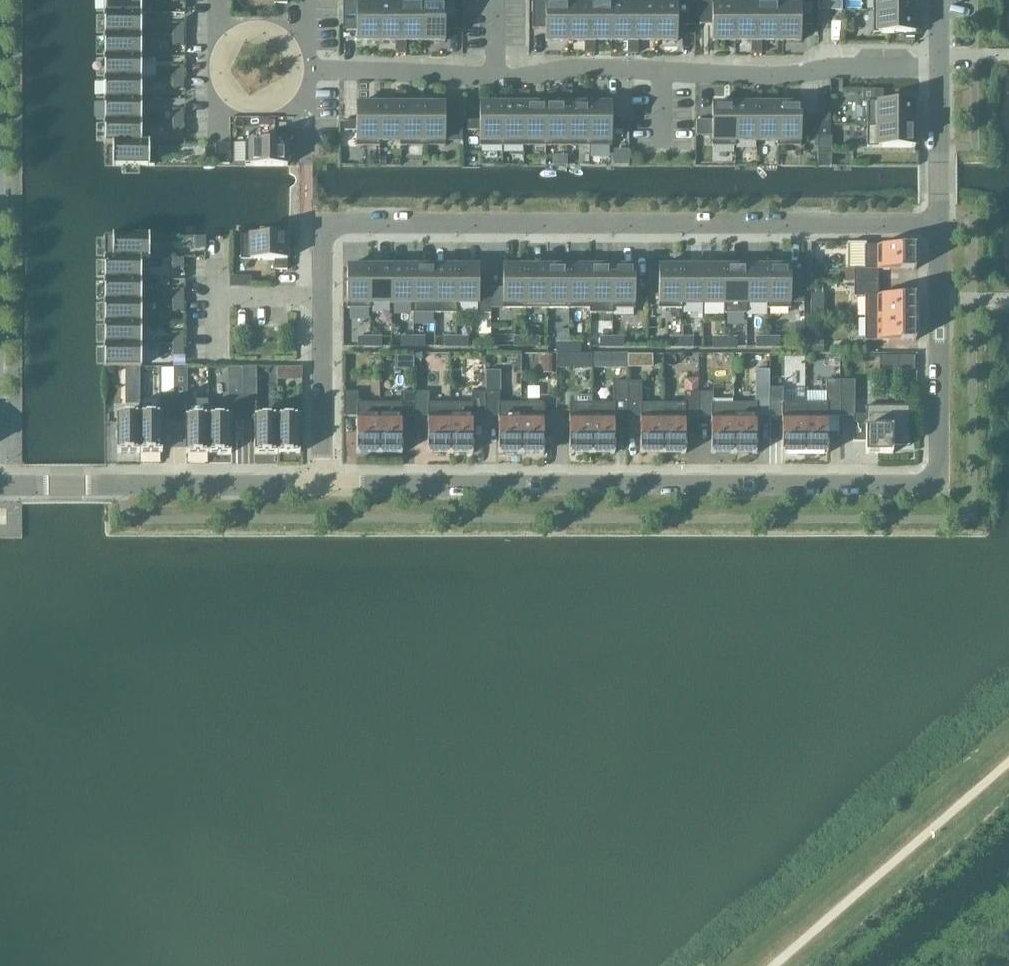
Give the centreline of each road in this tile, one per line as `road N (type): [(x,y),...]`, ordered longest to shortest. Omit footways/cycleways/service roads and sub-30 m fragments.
road 1 (residential): [(939,218),(938,491),(328,489)]
road 2 (residential): [(939,218),(324,221),(325,299)]
road 3 (residential): [(940,68),(759,76),(588,66),(496,76),(309,69)]
road 4 (residential): [(328,489),(0,488)]
road 5 (residential): [(295,68),(277,36),(254,30),(231,39),(218,61),(221,84),(247,107),(270,105),(294,79)]
road 6 (residential): [(325,299),(328,489)]
road 7 (residential): [(940,68),(939,218)]

